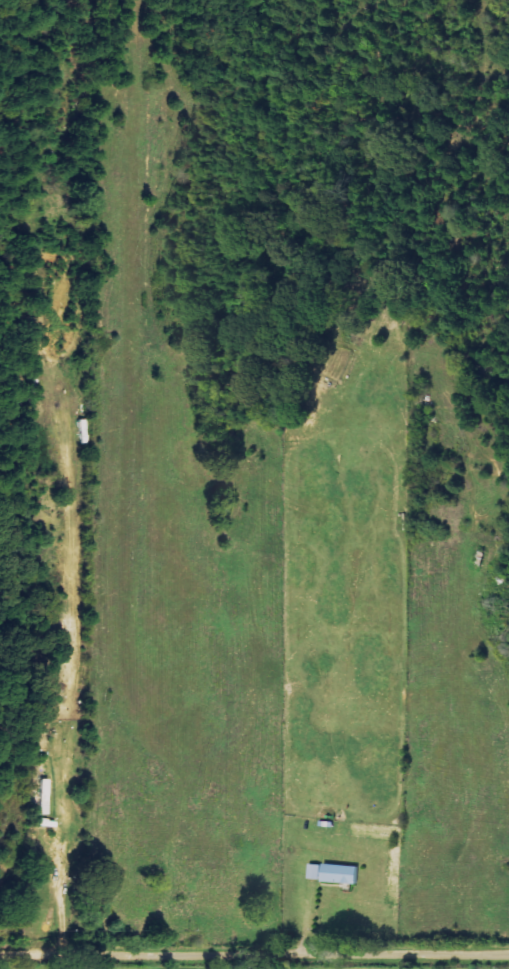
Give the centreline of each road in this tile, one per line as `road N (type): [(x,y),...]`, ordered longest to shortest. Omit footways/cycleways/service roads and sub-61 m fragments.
road 1 (residential): [(0,956),(508,954)]

